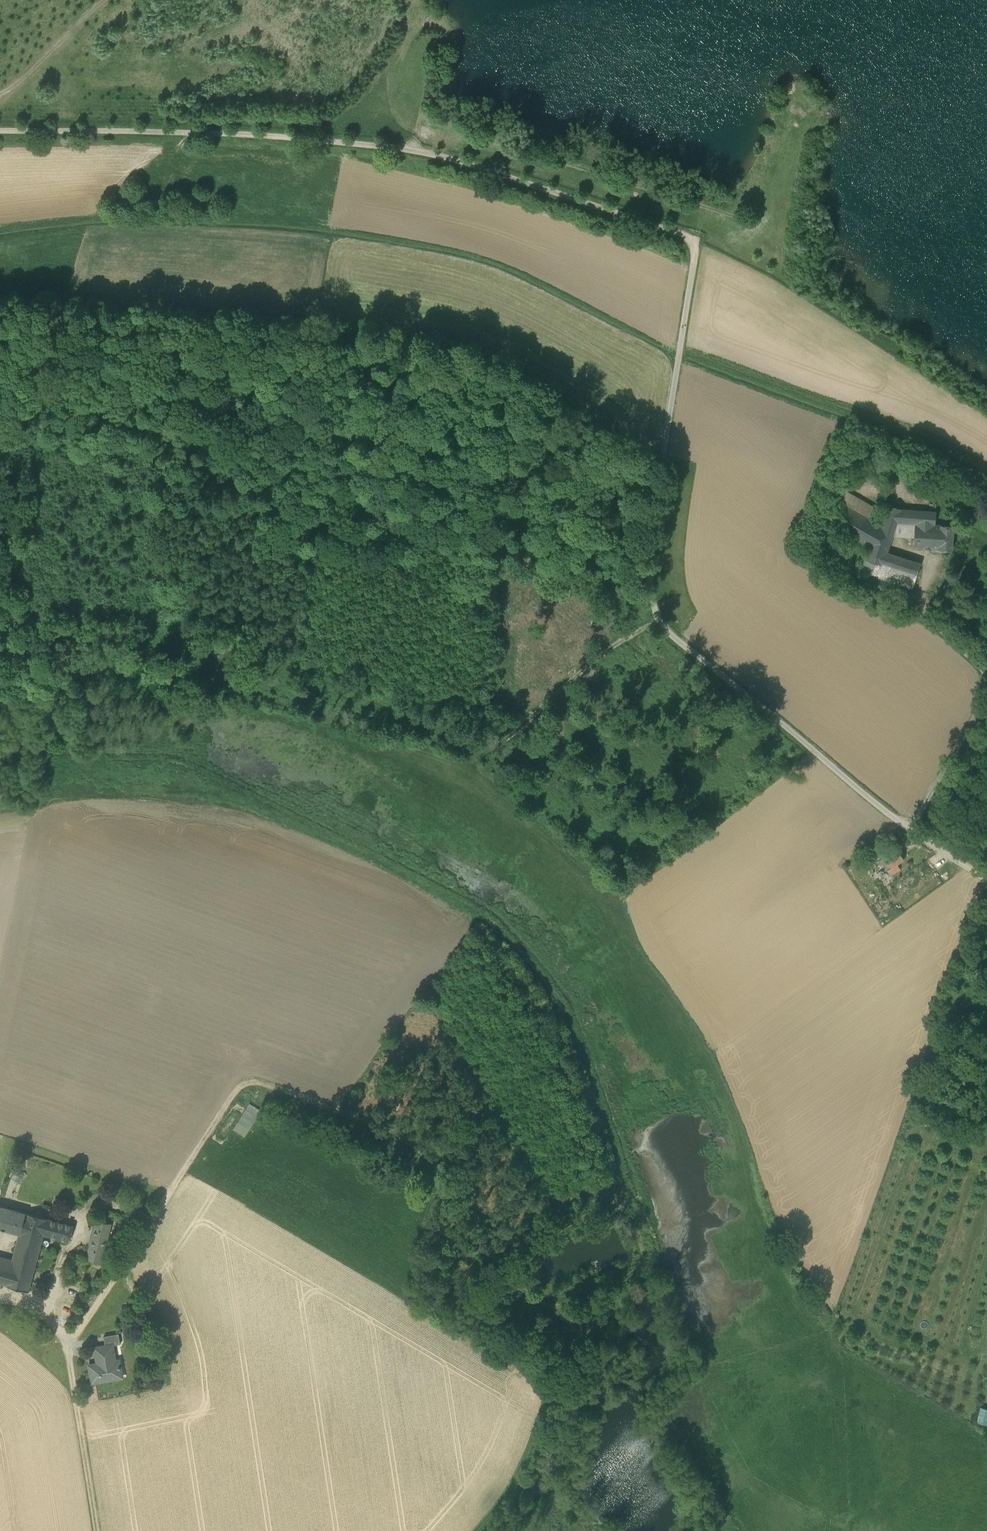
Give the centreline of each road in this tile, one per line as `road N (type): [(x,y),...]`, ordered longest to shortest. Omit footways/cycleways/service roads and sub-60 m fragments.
road 1 (unclassified): [(0,131),(289,136),(410,150),(697,240),(647,579),(657,614),(910,830),(986,880)]
road 2 (track): [(478,1530),(530,1461),(562,1389),(408,1302),(441,1165),(382,1125),(245,1079),(65,1345)]
road 3 (track): [(95,1530),(77,1409)]

